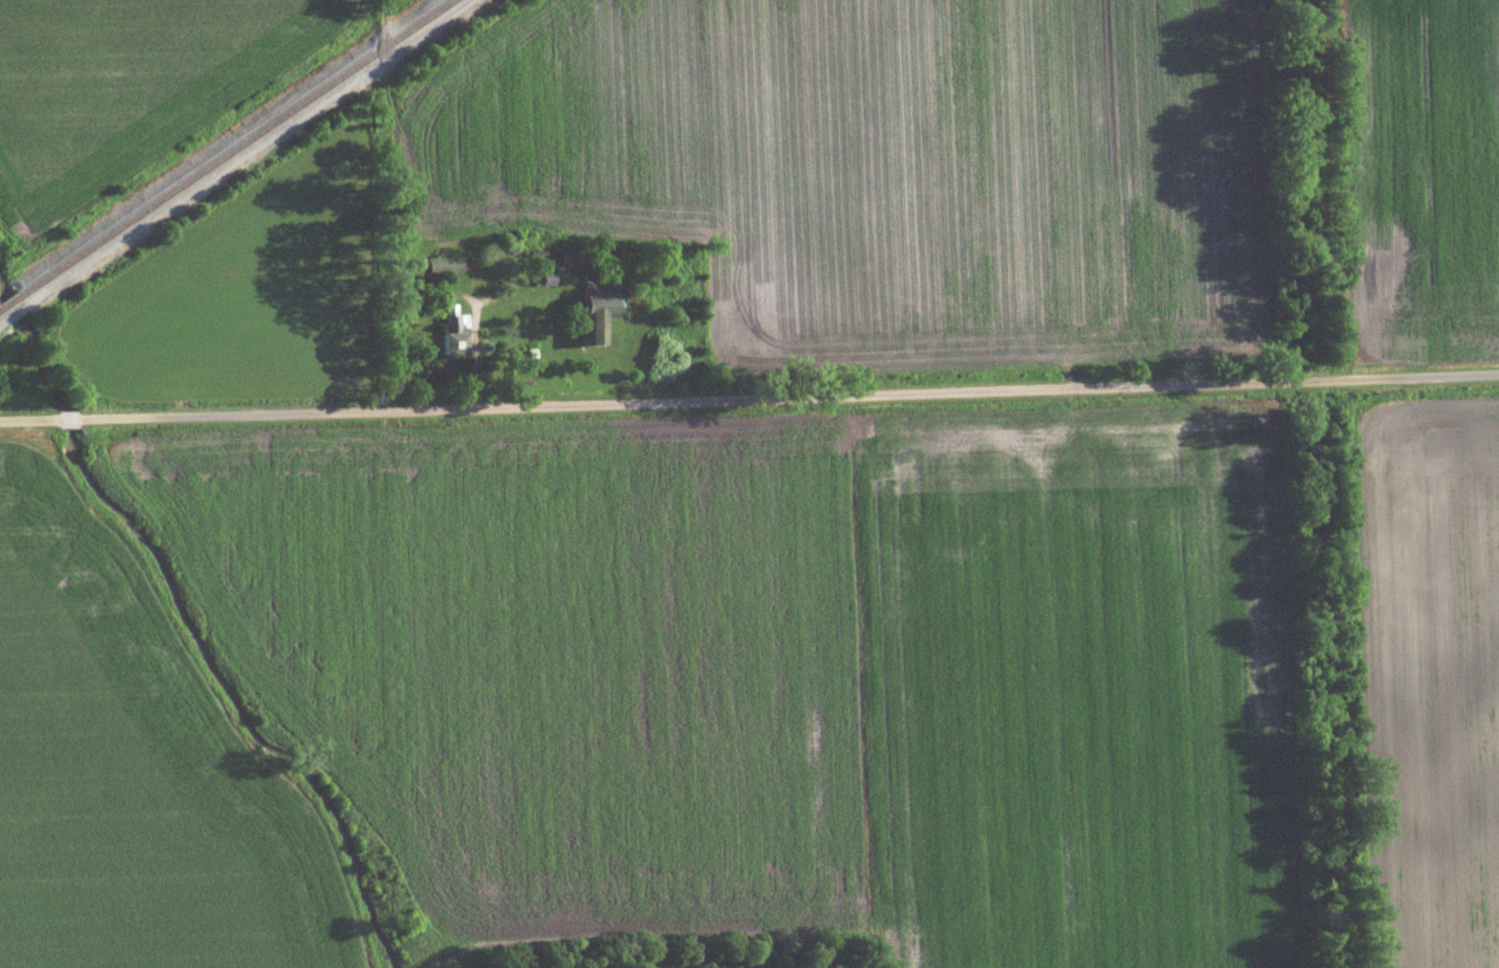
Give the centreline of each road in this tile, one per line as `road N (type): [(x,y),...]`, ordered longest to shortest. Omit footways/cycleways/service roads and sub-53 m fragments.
road 1 (residential): [(79,419),(1498,376)]

